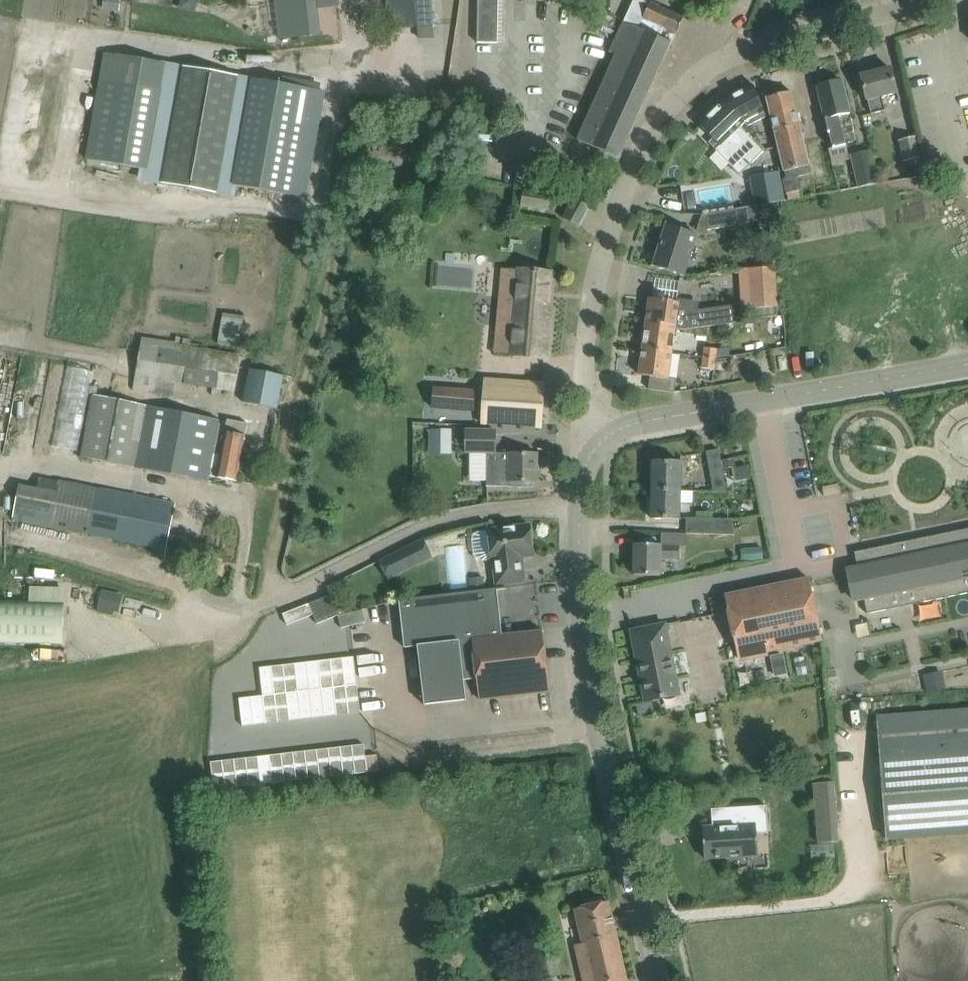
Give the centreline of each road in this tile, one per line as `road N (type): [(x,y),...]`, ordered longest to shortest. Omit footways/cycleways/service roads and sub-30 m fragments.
road 1 (tertiary): [(659,980),(593,706),(580,610),(582,481),(597,447)]
road 2 (residential): [(597,447),(584,411),(588,349),(596,281),(616,215),(656,127),(716,61)]
road 3 (tertiary): [(597,447),(613,428),(967,364)]
road 4 (residential): [(716,61),(934,0)]
road 5 (residential): [(938,37),(967,172)]

